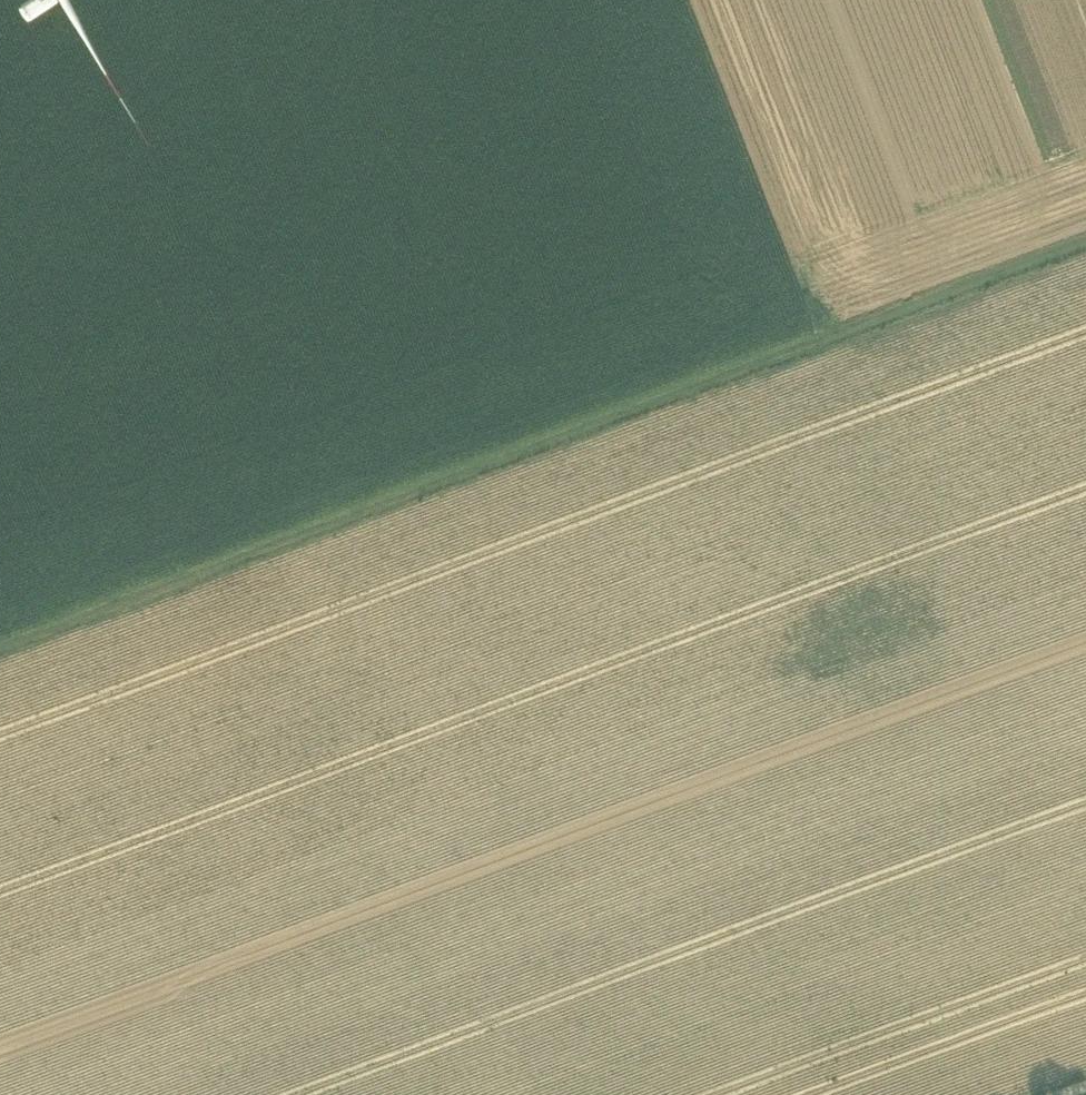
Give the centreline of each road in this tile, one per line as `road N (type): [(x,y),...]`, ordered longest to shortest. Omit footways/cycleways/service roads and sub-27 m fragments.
road 1 (unclassified): [(1085,244),(0,645)]

